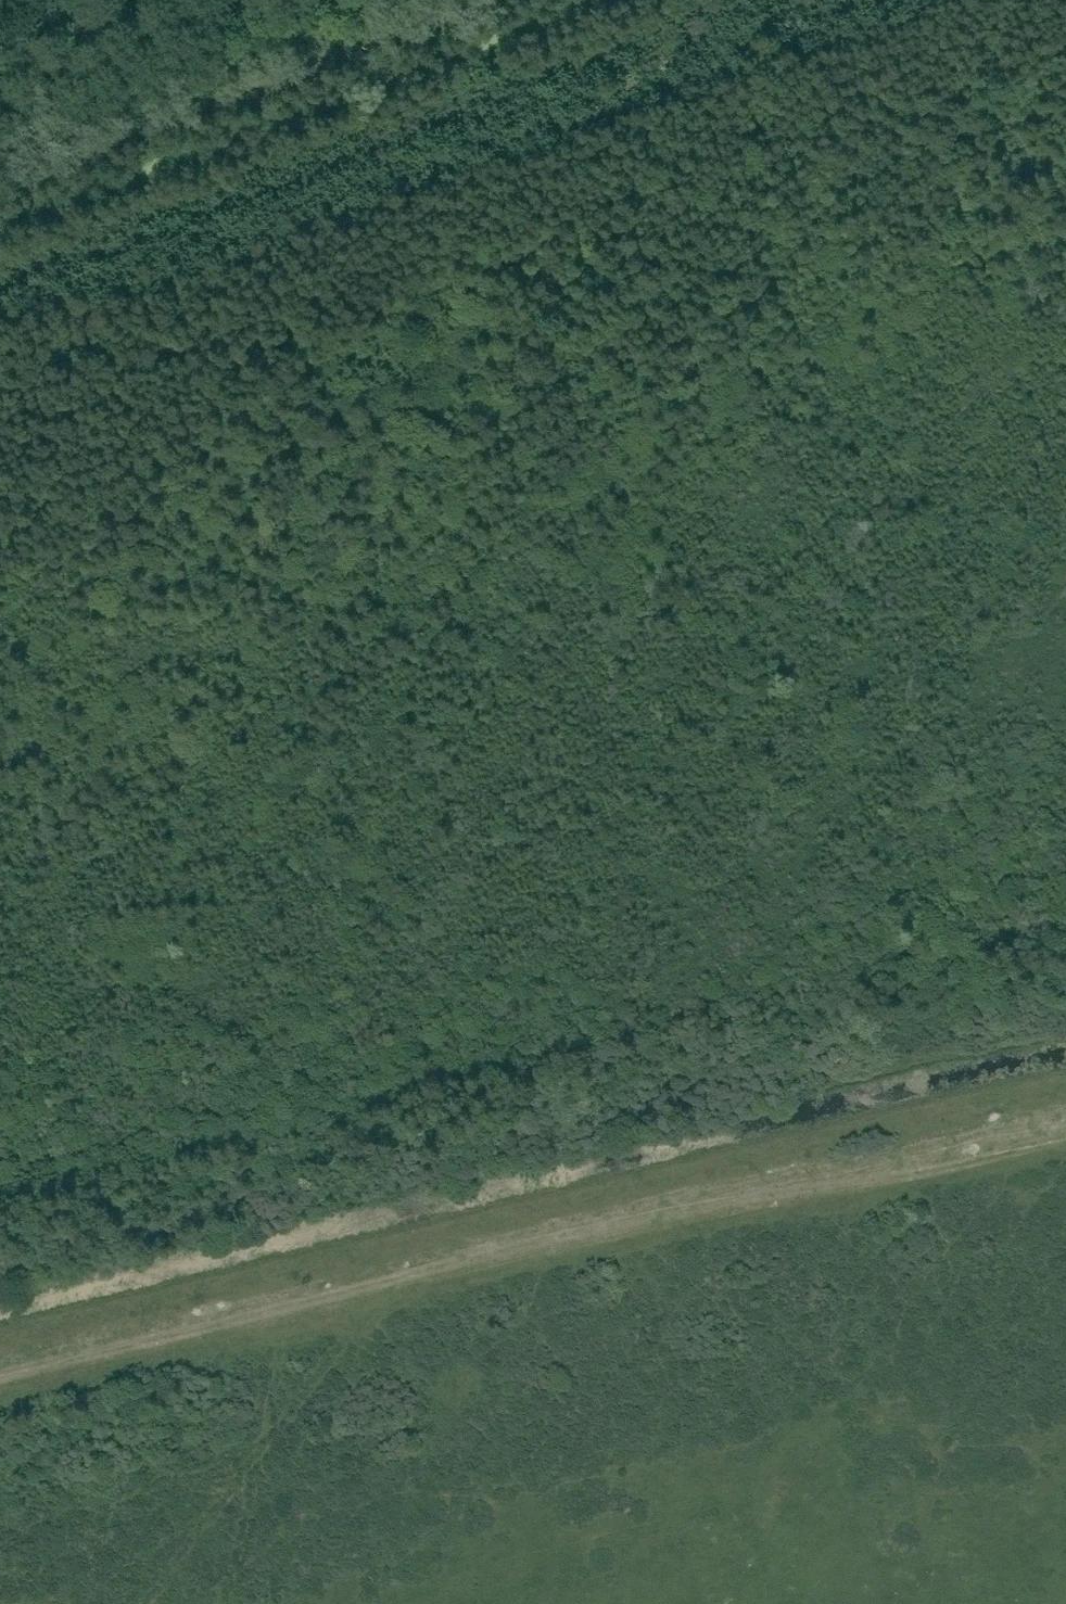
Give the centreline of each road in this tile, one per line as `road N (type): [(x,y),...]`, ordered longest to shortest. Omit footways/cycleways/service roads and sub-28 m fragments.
road 1 (track): [(0,1384),(1065,1130)]

